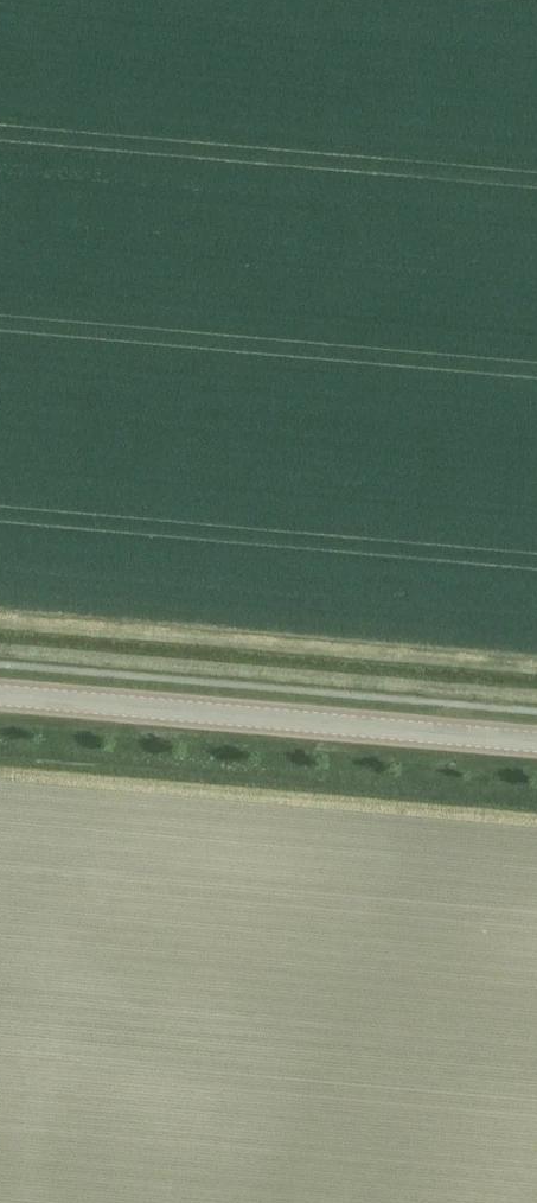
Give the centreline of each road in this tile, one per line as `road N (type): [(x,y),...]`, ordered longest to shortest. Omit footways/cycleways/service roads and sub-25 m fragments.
road 1 (secondary): [(536,735),(0,690)]

